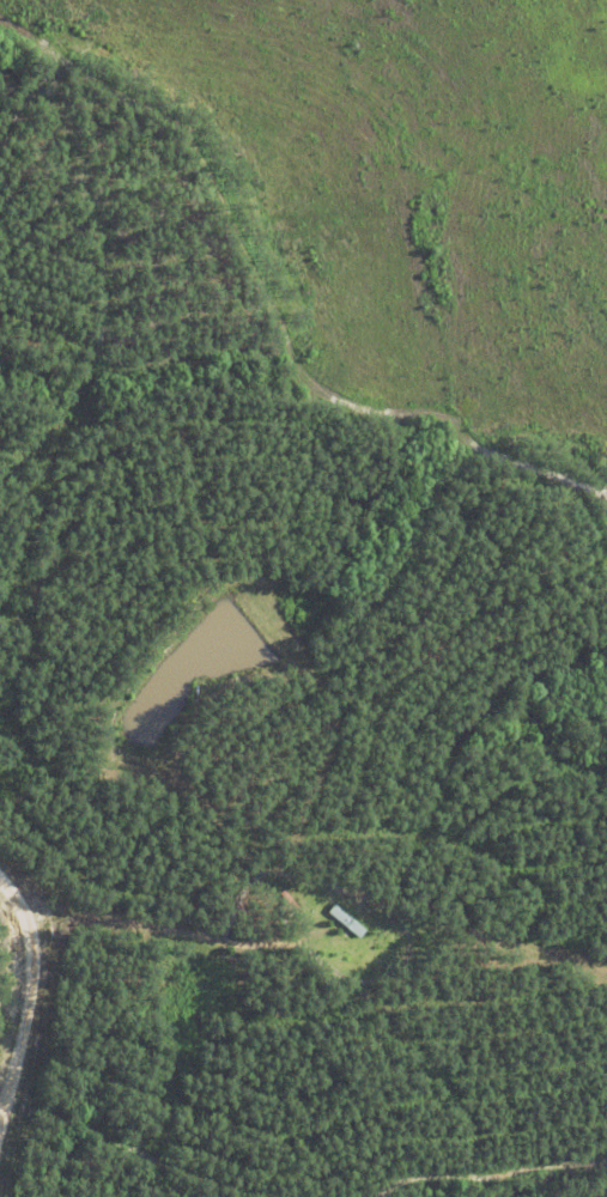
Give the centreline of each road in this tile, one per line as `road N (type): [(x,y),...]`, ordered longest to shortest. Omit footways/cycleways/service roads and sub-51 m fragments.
road 1 (residential): [(0,879),(28,913),(32,959),(0,1108)]

